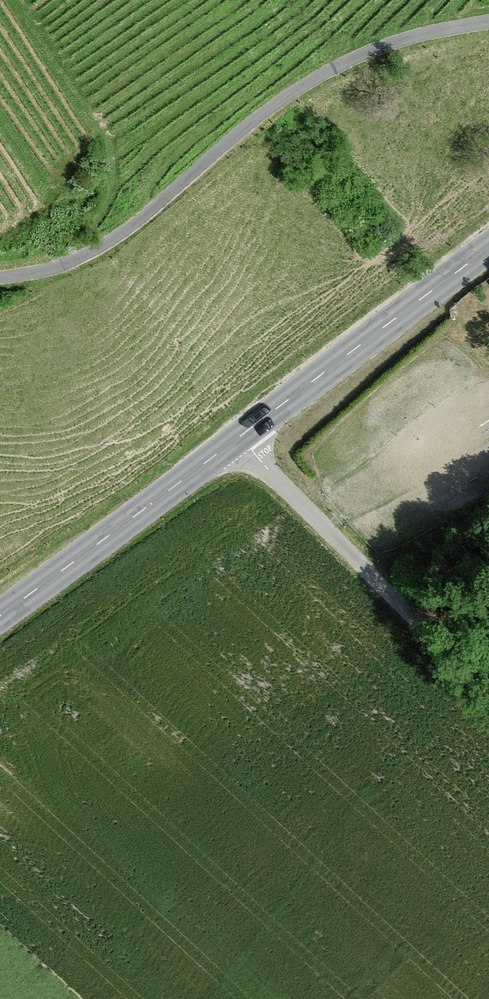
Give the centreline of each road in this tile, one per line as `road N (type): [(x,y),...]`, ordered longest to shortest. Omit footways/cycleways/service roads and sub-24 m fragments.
road 1 (tertiary): [(0,616),(488,248)]
road 2 (unclassified): [(488,21),(359,55),(293,92),(96,250),(46,272),(0,279)]
road 3 (track): [(488,694),(237,439)]

